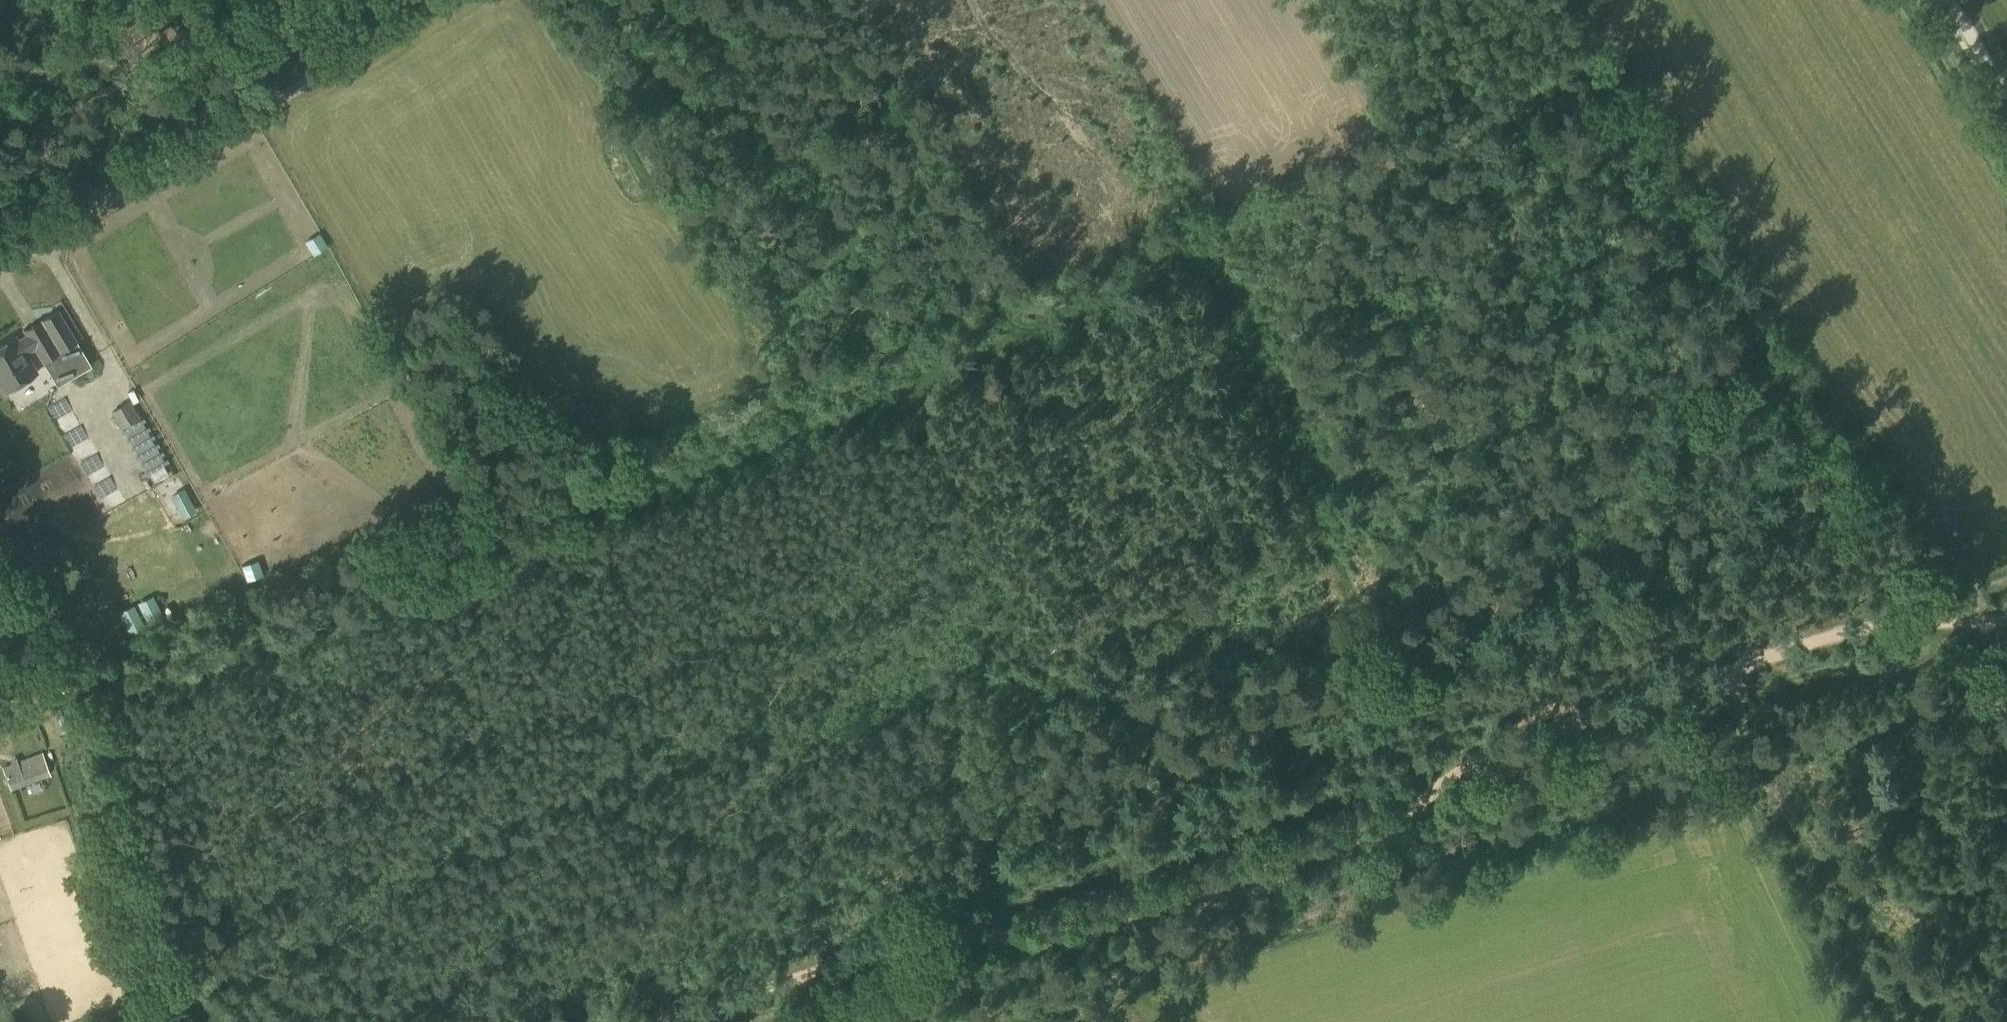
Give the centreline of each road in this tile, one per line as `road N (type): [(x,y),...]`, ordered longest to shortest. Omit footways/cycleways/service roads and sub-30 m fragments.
road 1 (track): [(2006,619),(1510,766),(1423,807),(1082,916),(975,938),(714,1021)]
road 2 (unclassified): [(0,266),(442,0)]

